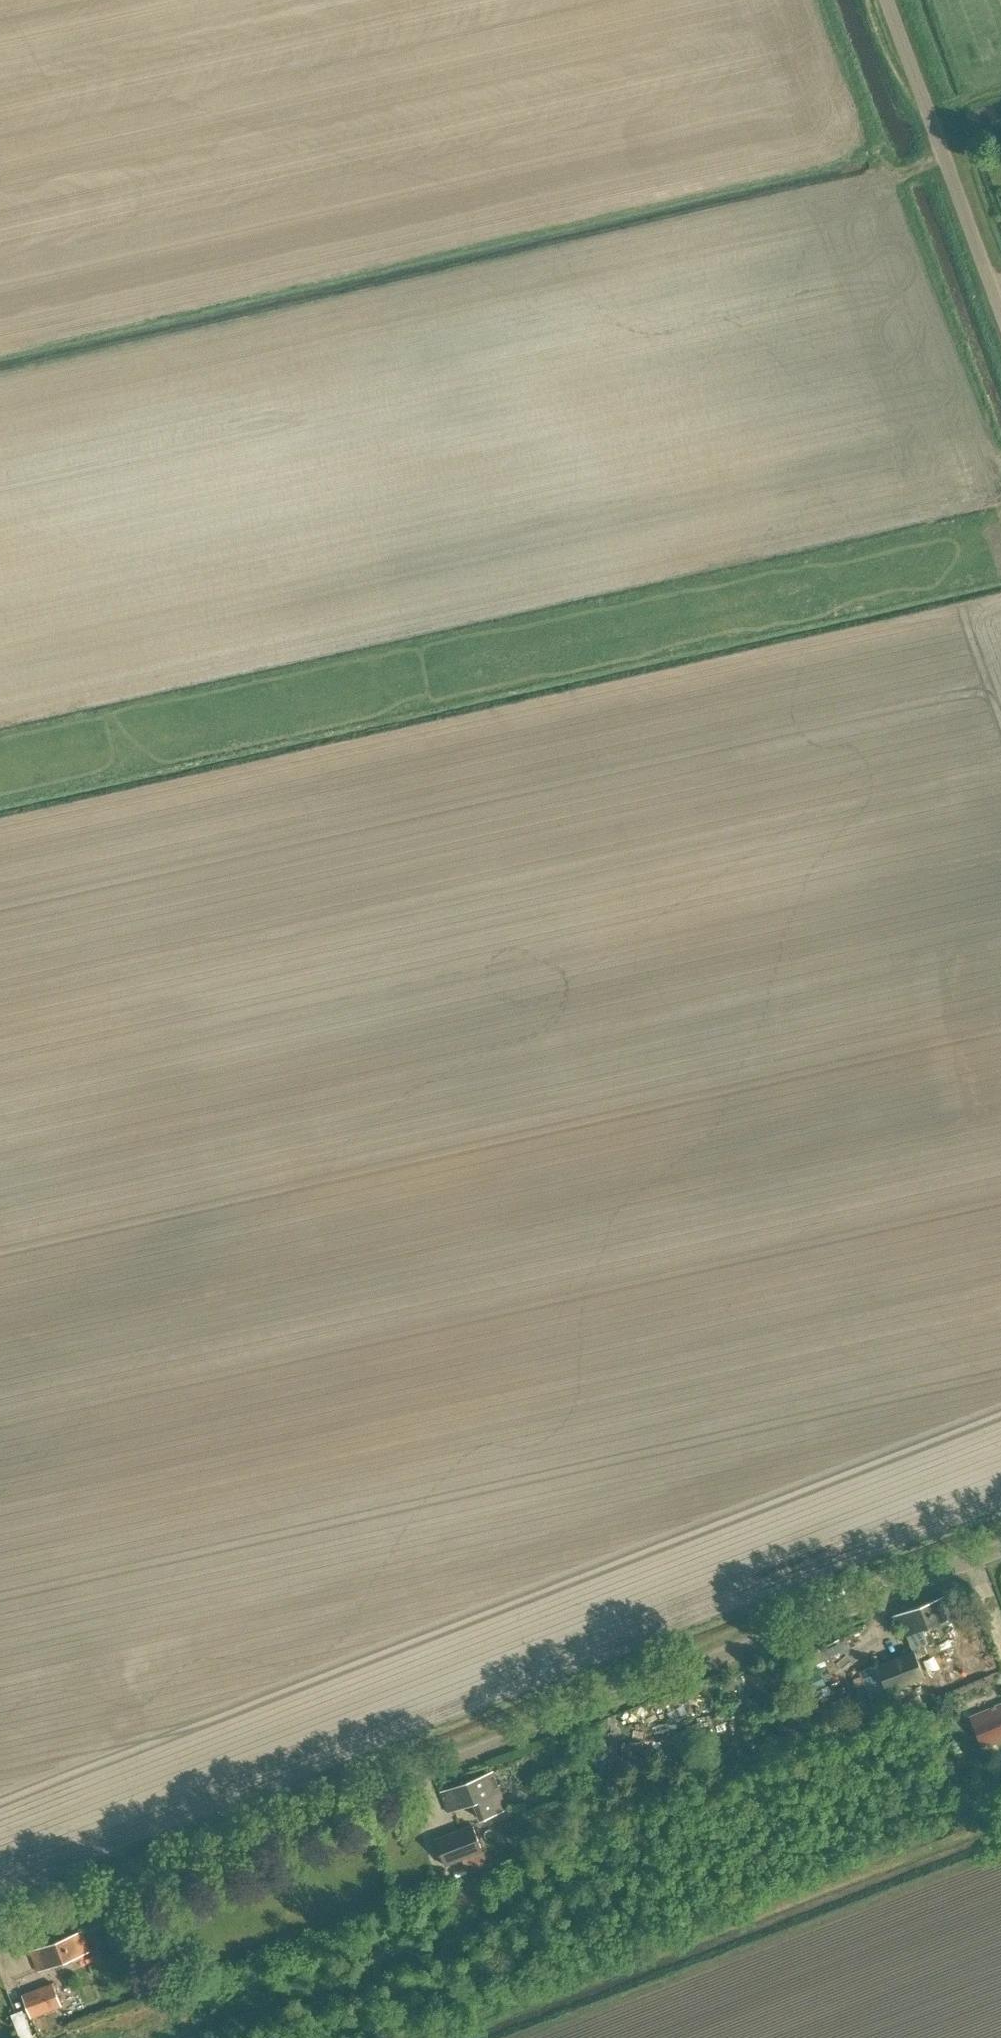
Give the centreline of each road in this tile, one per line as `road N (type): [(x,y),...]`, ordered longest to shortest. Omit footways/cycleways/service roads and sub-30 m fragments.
road 1 (unclassified): [(0,1939),(1000,1550)]
road 2 (unclassified): [(1000,321),(883,0)]

